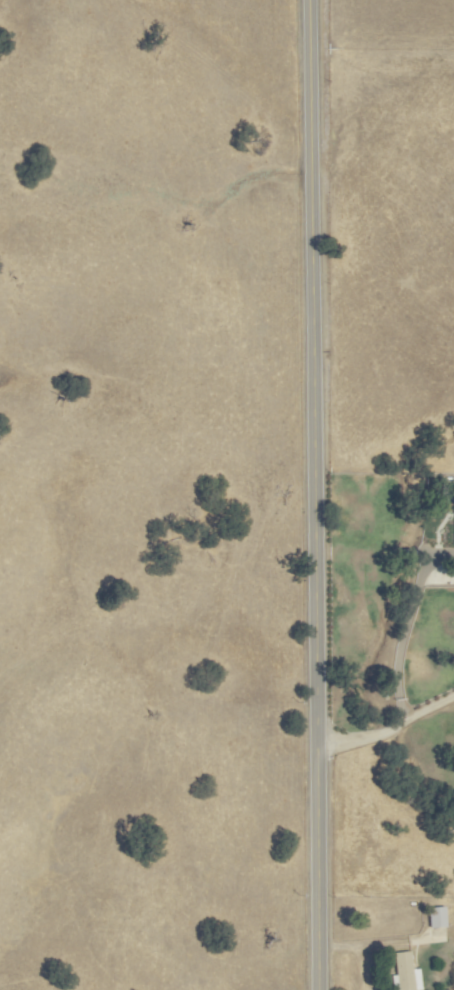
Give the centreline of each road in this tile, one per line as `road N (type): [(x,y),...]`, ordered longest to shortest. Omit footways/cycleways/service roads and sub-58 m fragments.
road 1 (secondary): [(318,989),(312,0)]
road 2 (residential): [(317,749),(390,733),(453,698)]
road 3 (residential): [(313,47),(453,46)]

